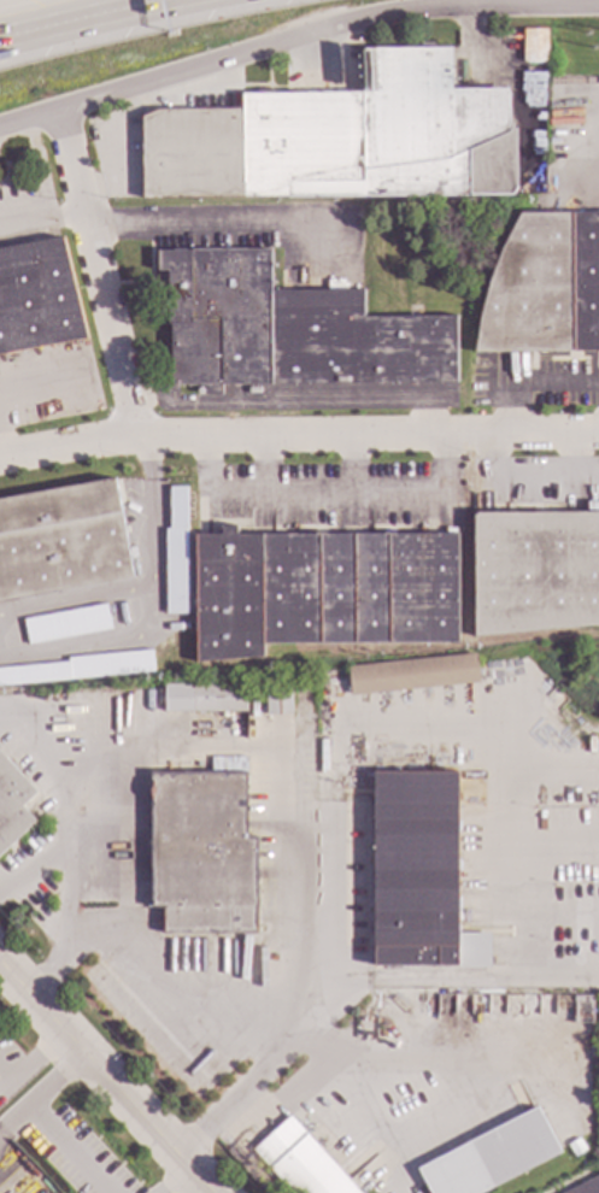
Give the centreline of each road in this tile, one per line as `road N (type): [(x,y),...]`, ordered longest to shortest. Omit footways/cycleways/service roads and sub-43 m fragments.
road 1 (residential): [(598,5),(354,19),(0,126)]
road 2 (residential): [(598,432),(137,429),(0,457)]
road 3 (residential): [(57,108),(137,429)]
road 4 (tertiary): [(0,968),(213,1192)]
road 5 (motorway): [(0,38),(162,0)]

